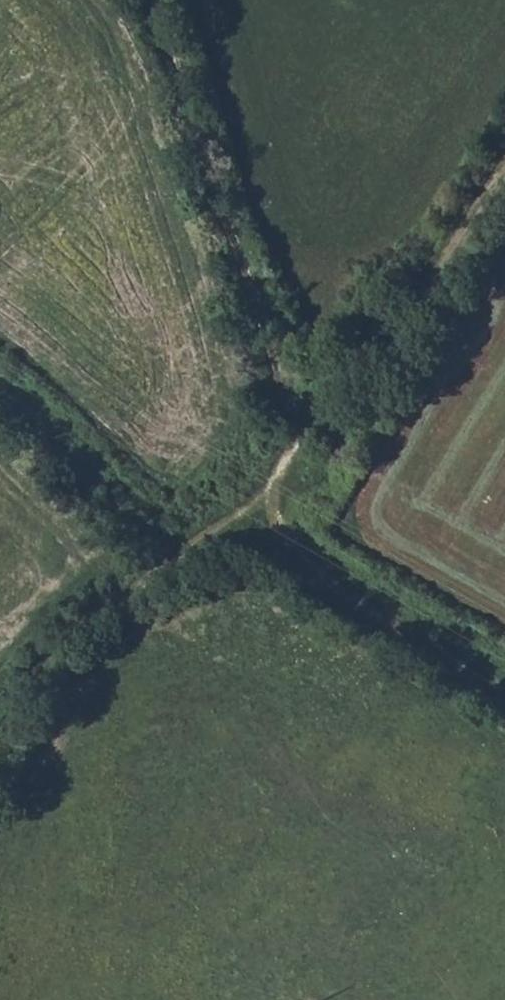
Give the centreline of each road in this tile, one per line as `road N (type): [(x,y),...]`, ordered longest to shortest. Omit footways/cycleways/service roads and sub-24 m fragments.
road 1 (track): [(160,0),(304,444)]
road 2 (track): [(304,444),(256,494),(143,581),(28,685),(0,734)]
road 3 (track): [(504,165),(304,444)]
road 4 (track): [(256,494),(291,549),(352,603),(504,690)]

